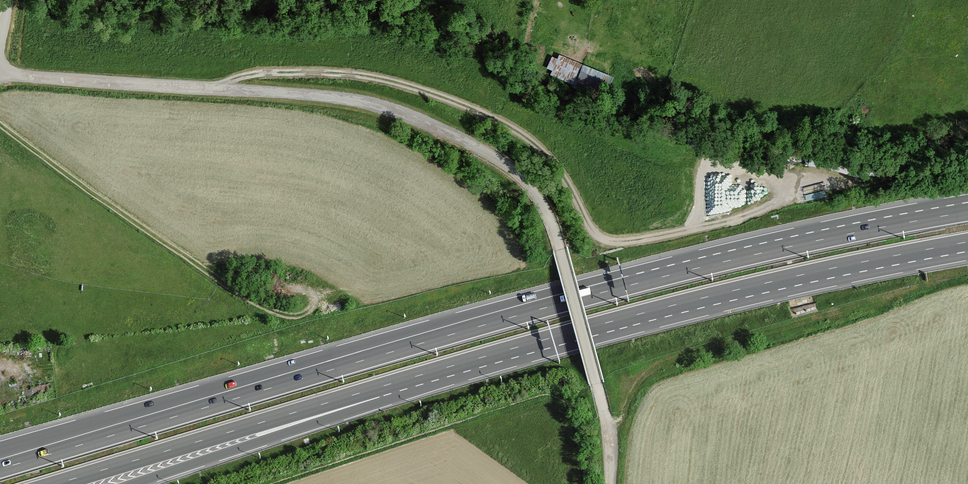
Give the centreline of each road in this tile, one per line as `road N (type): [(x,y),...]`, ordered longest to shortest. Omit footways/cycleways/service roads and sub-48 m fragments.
road 1 (unclassified): [(610,483),(608,431),(559,248),(539,200),(494,158),(401,113),(334,96),(0,73)]
road 2 (track): [(790,196),(723,223),(613,242),(594,232),(544,151),(462,104),(399,83),(328,72),(255,73),(216,88)]
road 3 (motorway): [(967,211),(689,269),(361,360)]
road 4 (motorway): [(478,359),(770,282),(967,242)]
road 5 (motorway): [(55,483),(478,359)]
road 6 (track): [(0,125),(242,297),(286,316),(317,303)]
road 7 (motorway): [(361,360),(0,469)]
road 8 (motorway): [(361,360),(0,452)]
road 9 (motorway): [(128,483),(478,359)]
road 10 (track): [(607,426),(623,417),(633,391),(658,366),(876,301),(898,307)]

